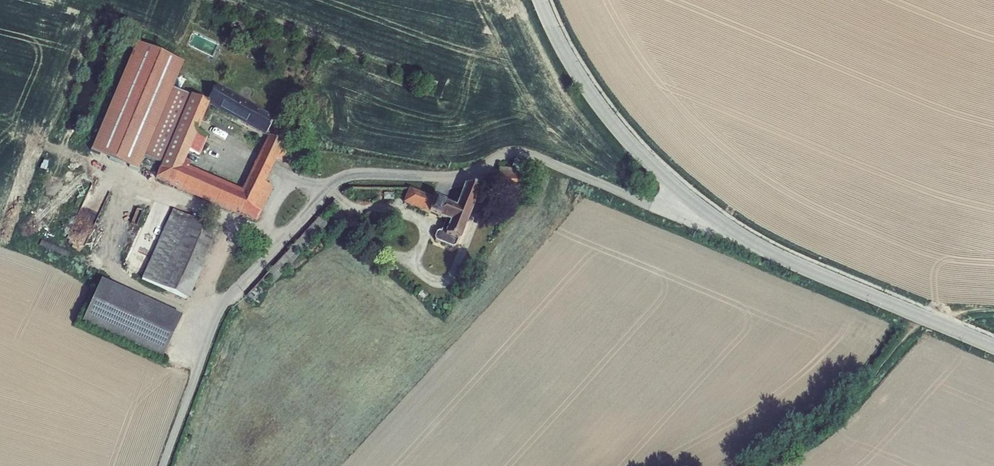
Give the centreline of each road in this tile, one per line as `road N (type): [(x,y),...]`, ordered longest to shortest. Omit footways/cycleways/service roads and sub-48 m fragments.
road 1 (unclassified): [(734,224),(664,207),(532,153),(458,178),(361,174),(342,181),(228,304),(169,465)]
road 2 (tertiary): [(734,224),(677,181),(612,114),(548,0)]
road 3 (tertiary): [(993,340),(831,274),(734,224)]

